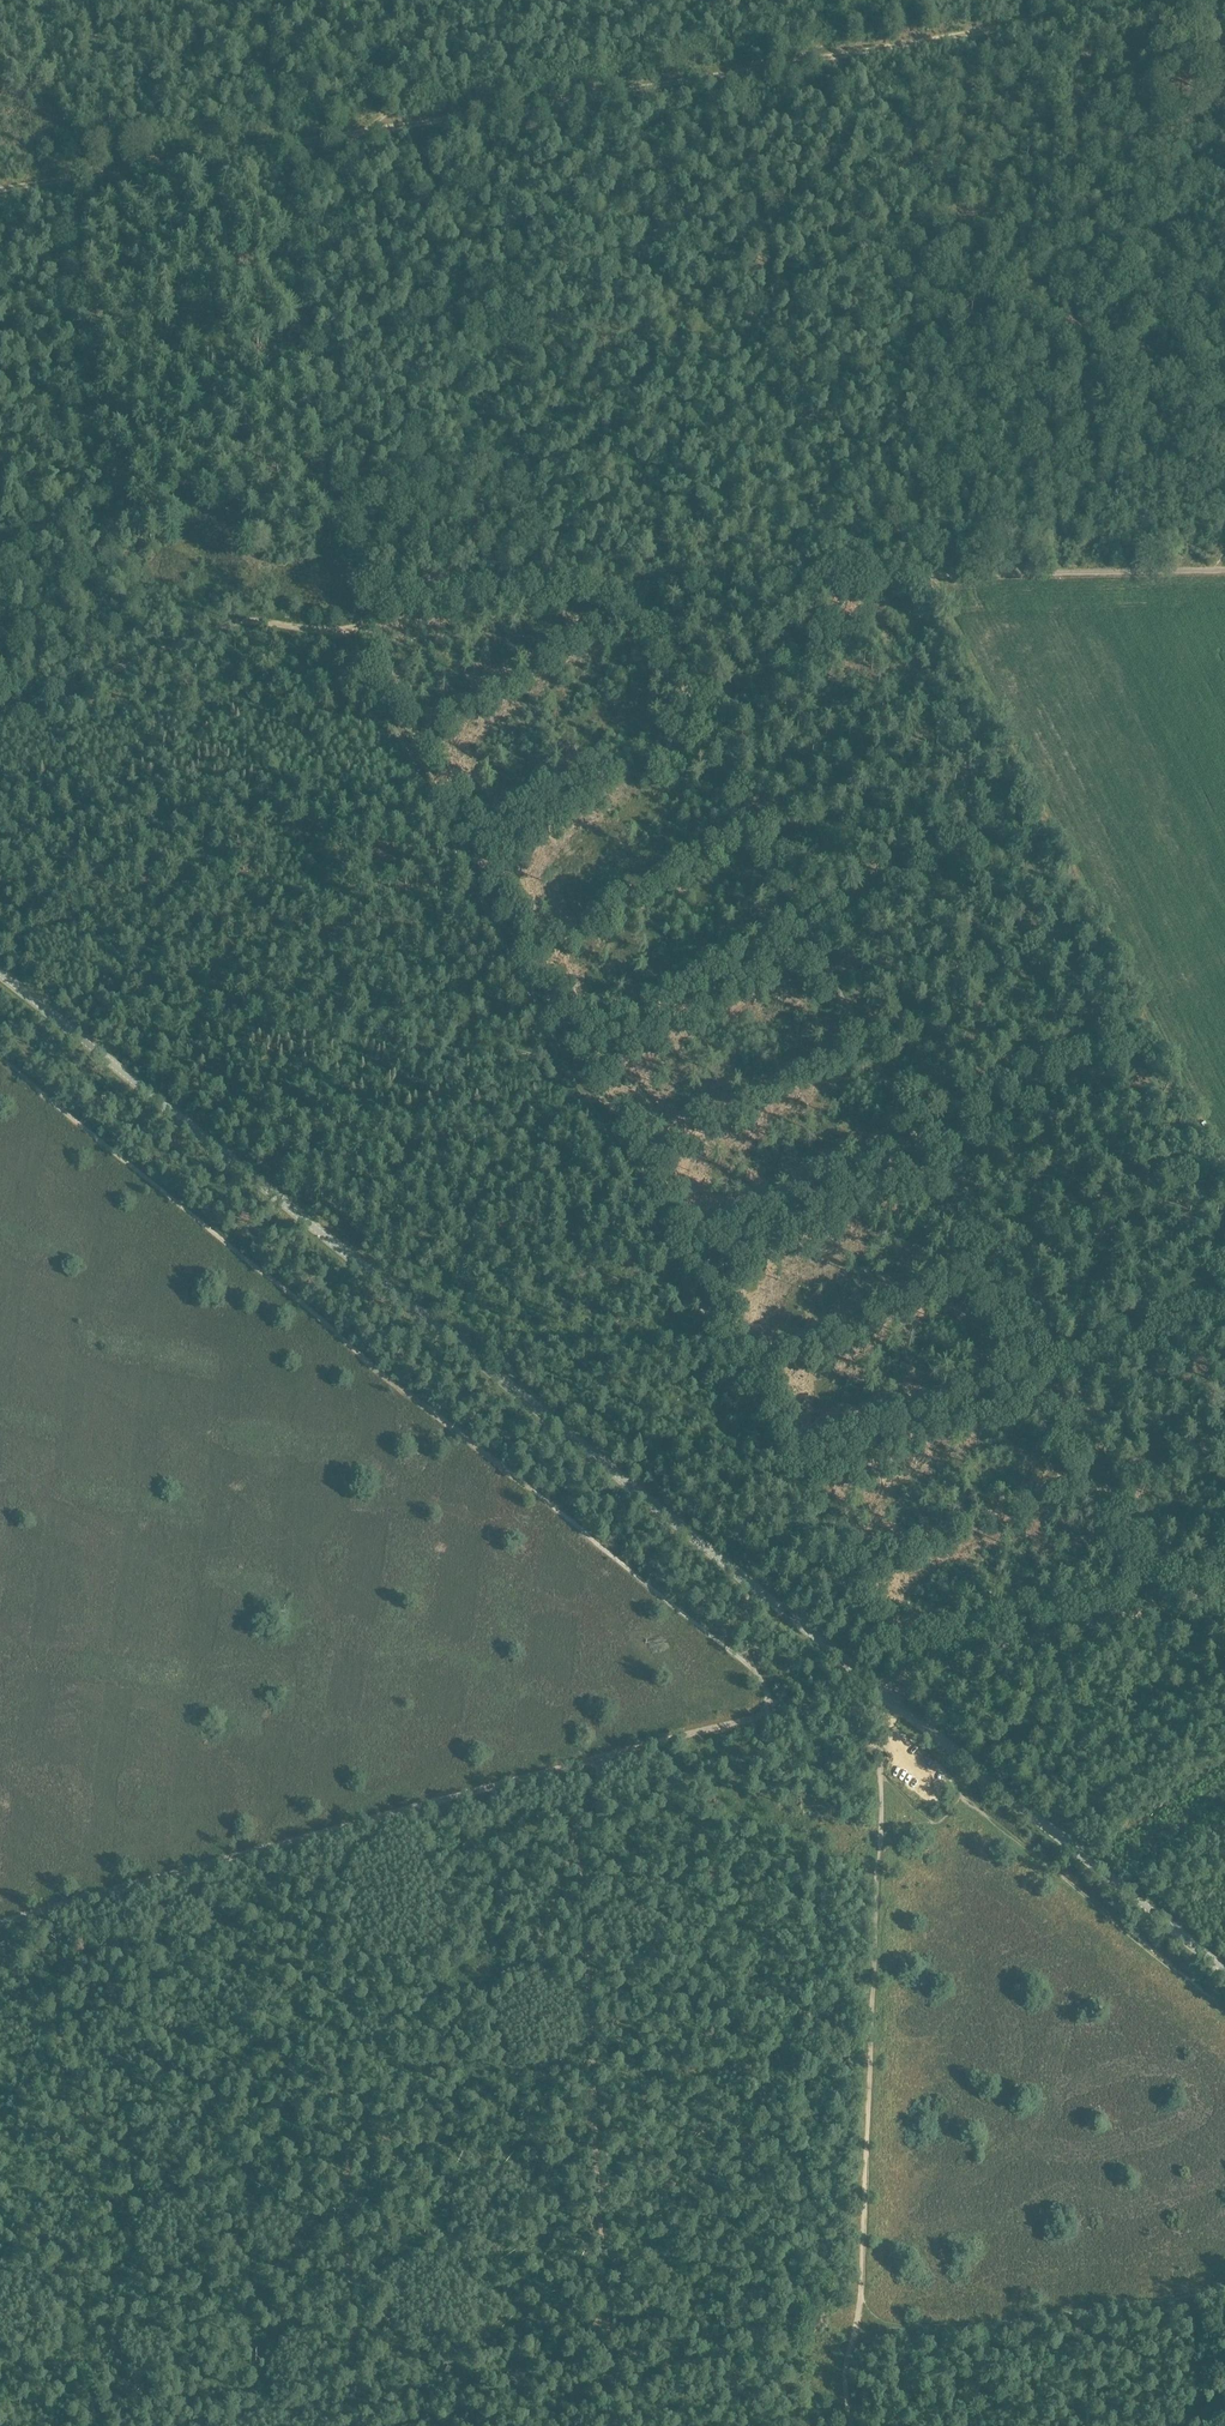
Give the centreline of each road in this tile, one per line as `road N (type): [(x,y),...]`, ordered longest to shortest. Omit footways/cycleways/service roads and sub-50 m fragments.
road 1 (unclassified): [(1224,1973),(0,973)]
road 2 (track): [(0,189),(1177,0)]
road 3 (track): [(0,1060),(744,1662),(764,1686),(767,1716)]
road 4 (track): [(348,630),(470,877),(697,1283),(925,1164)]
road 5 (track): [(206,2425),(350,2401),(360,2387),(347,2174),(357,2158),(395,2134),(451,2030),(525,1962),(566,1860),(586,1848)]
road 6 (track): [(800,1708),(871,1743),(882,1761),(851,2287),(853,2425)]
road 7 (track): [(435,0),(437,37),(417,82),(302,173),(291,203),(334,543),(348,562),(388,566),(403,590)]
road 8 (track): [(633,584),(421,582),(348,630),(238,622),(0,713)]
road 9 (track): [(925,1164),(633,584)]
road 10 (track): [(0,1926),(600,1767)]
road 11 (track): [(1224,569),(633,584)]
road 12 (track): [(617,2326),(585,1819),(600,1767)]
road 13 (track): [(697,1283),(903,1677)]
road 14 (track): [(893,1739),(1224,2009)]
road 15 (track): [(1224,2290),(849,2341)]
road 16 (track): [(1158,1607),(915,1671),(885,1694)]
road 17 (track): [(600,1767),(767,1716)]
road 18 (track): [(1205,2294),(1200,2330),(1213,2425)]

